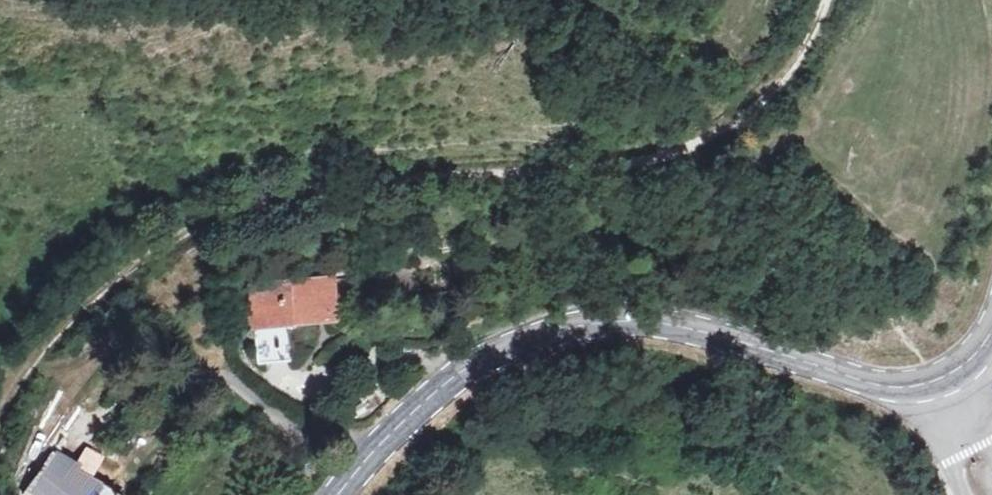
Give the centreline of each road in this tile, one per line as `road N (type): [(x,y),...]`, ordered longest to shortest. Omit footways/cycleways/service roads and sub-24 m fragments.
road 1 (track): [(0,400),(85,305),(176,240),(253,202),(374,177),(642,163),(721,130),(788,72),(827,0)]
road 2 (secondary): [(337,494),(395,428),(467,370),(581,326),(679,329),(879,388),(912,388),(959,371),(991,326)]

